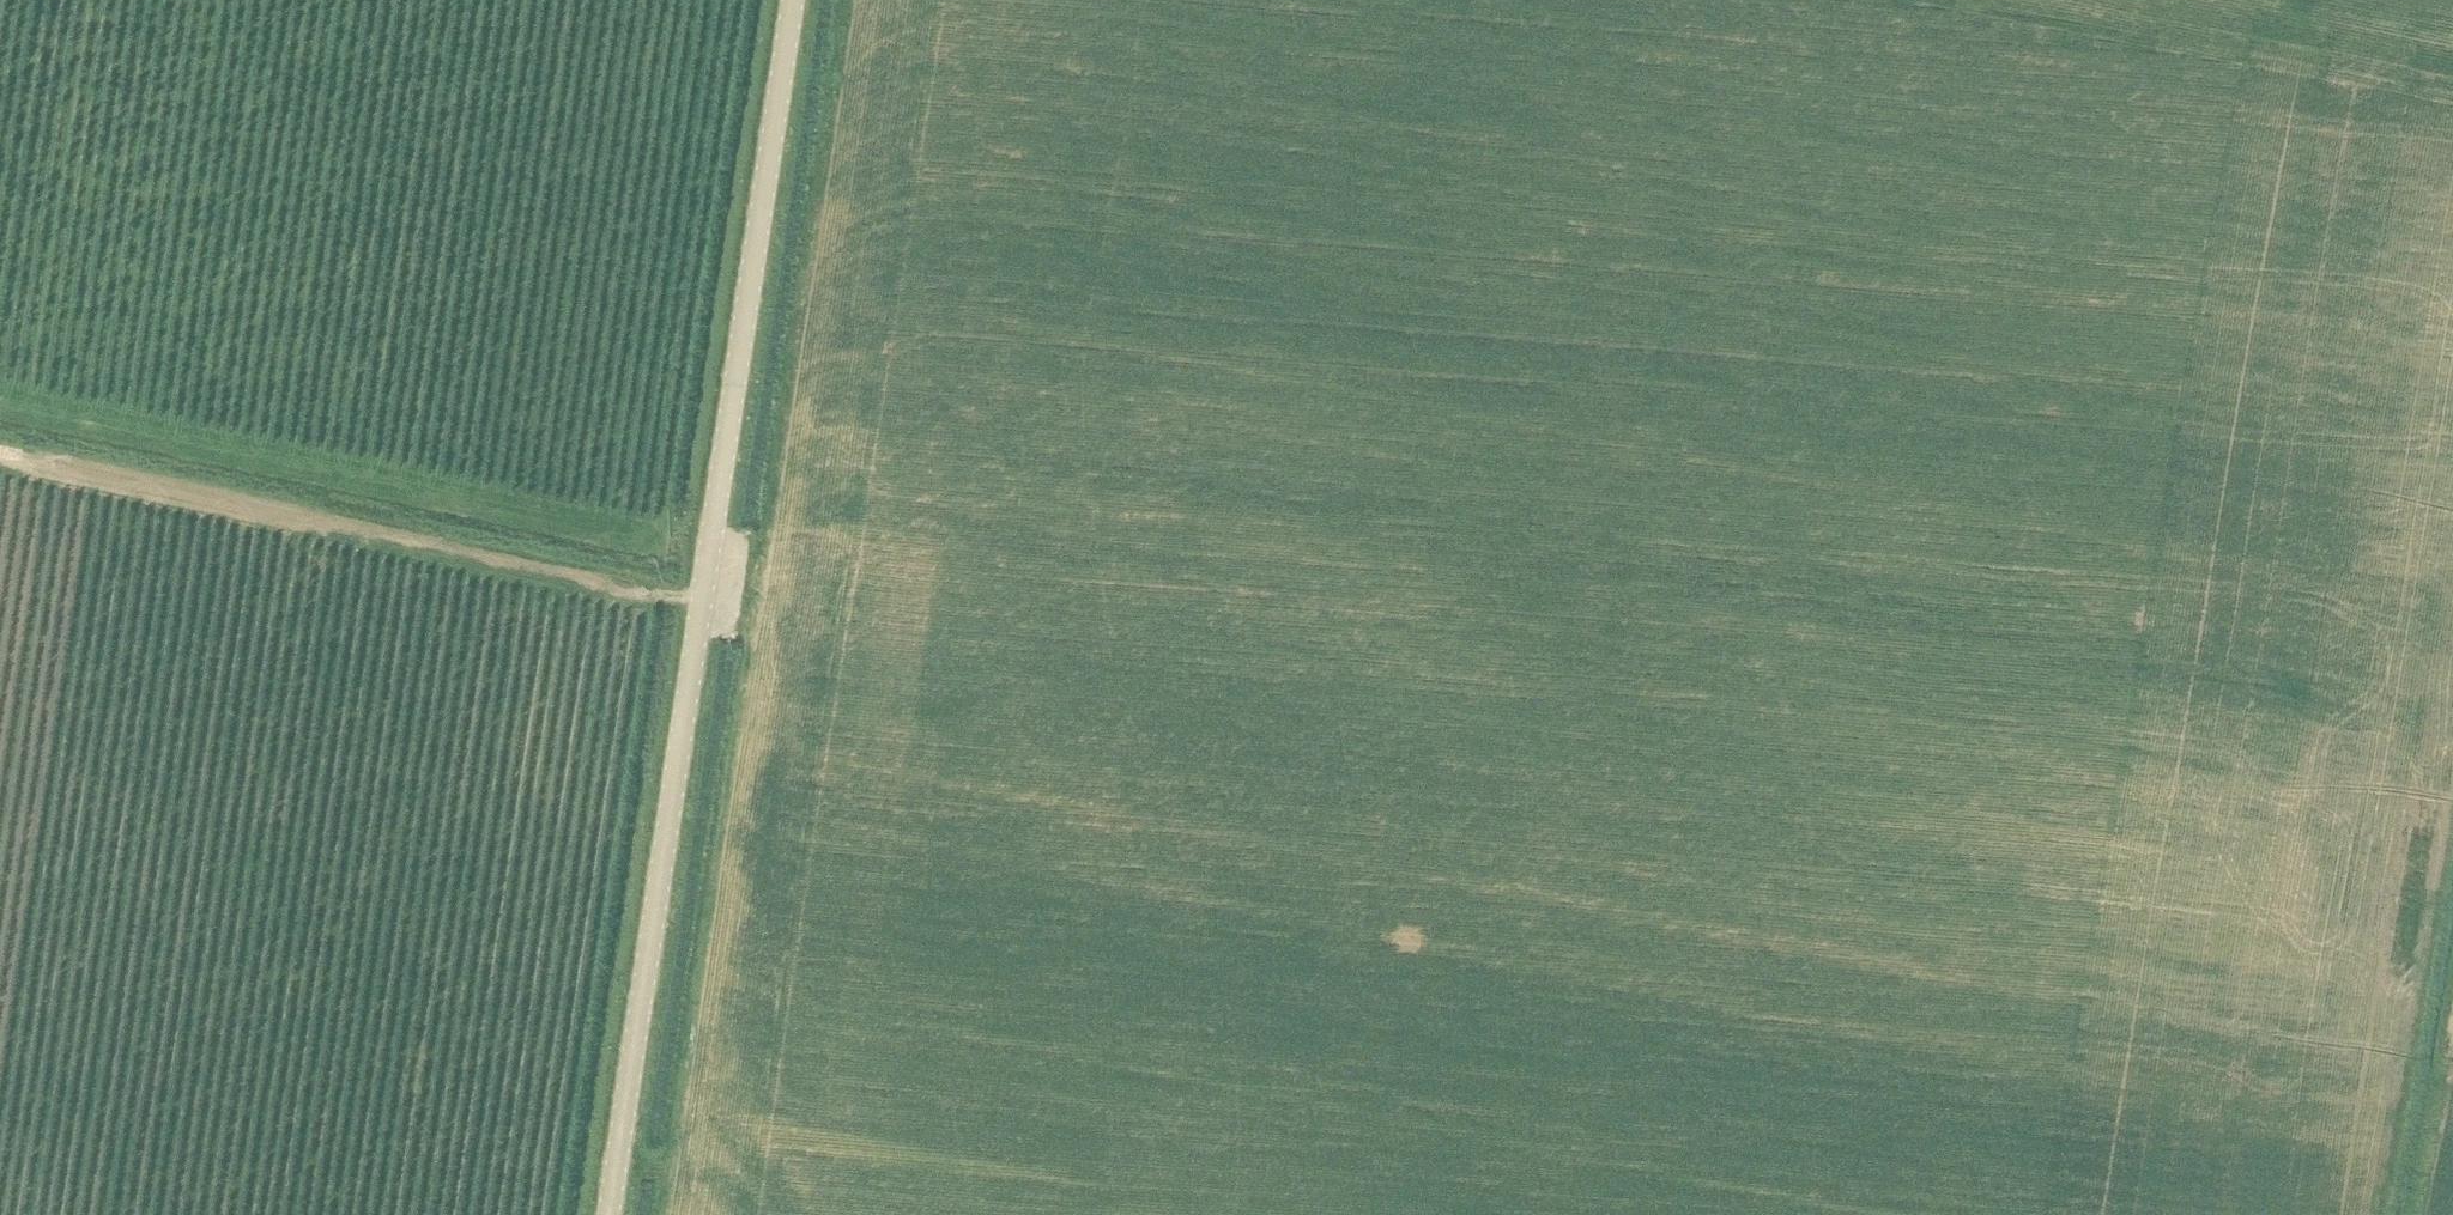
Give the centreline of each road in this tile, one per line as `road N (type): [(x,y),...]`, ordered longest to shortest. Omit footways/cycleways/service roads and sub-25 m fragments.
road 1 (tertiary): [(606,1214),(788,0)]

